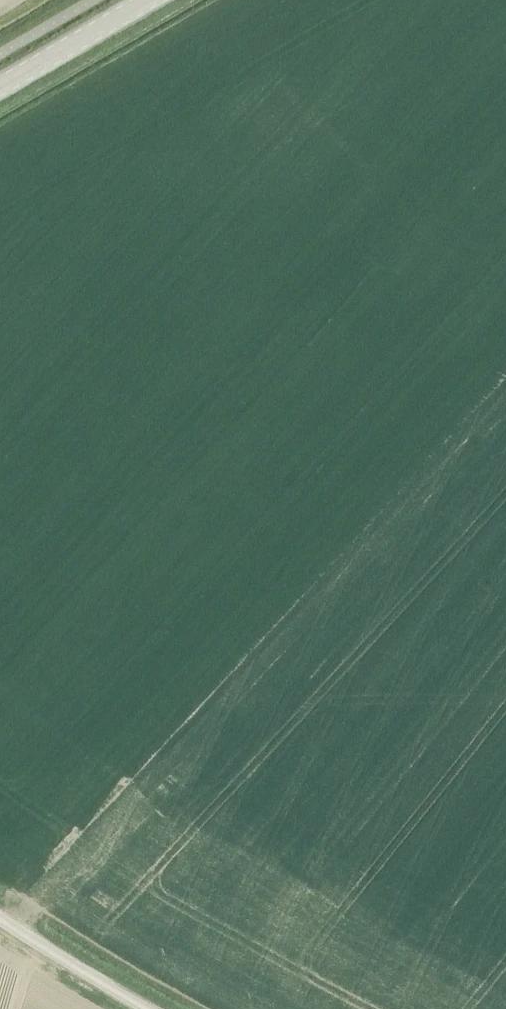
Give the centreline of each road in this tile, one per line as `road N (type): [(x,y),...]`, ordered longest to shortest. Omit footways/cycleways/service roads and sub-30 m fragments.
road 1 (unclassified): [(147,1008),(0,919)]
road 2 (tertiary): [(0,85),(145,0)]

